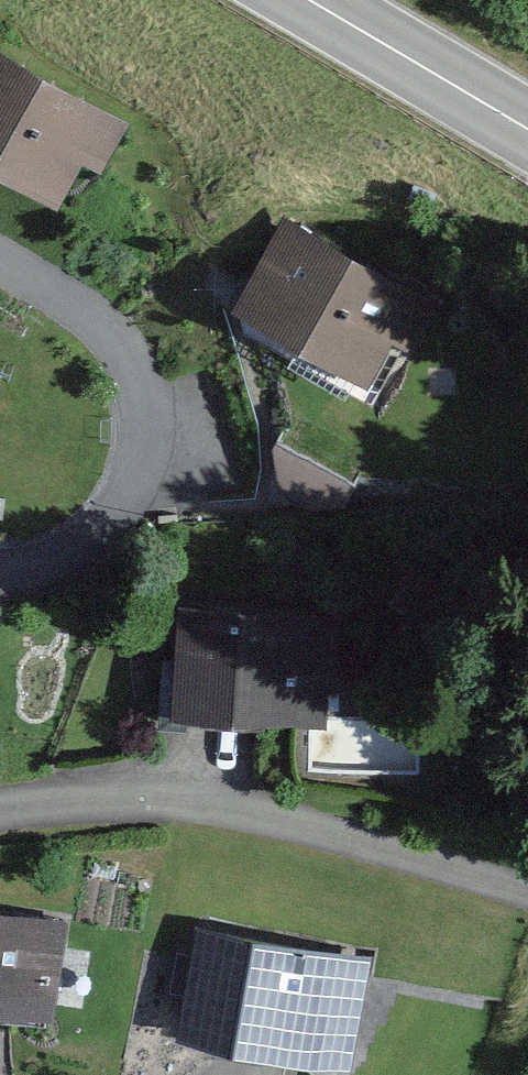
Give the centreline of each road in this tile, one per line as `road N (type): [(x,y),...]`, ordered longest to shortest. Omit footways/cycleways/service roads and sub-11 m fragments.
road 1 (residential): [(0,814),(180,792),(344,831),(527,893)]
road 2 (residential): [(0,570),(92,549),(144,481),(152,416),(139,361),(48,282),(0,255)]
road 3 (trunk): [(302,0),(527,133)]

